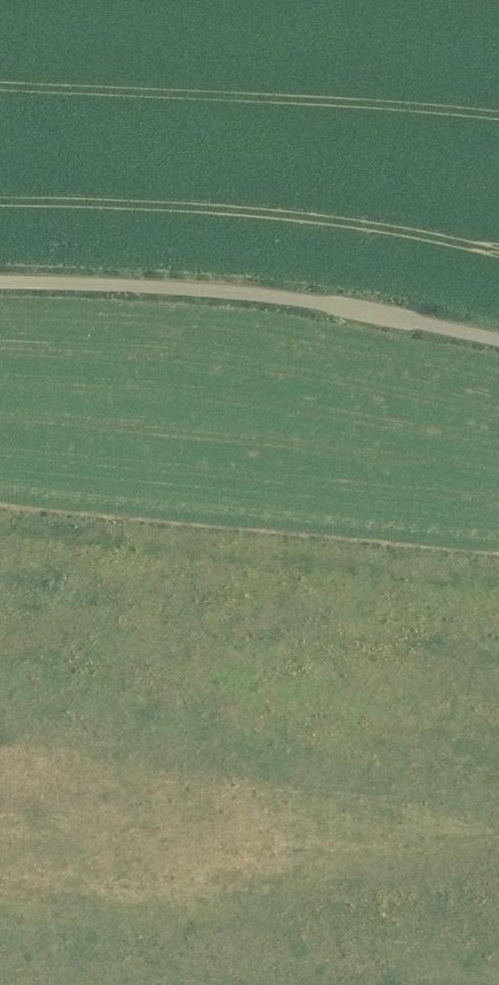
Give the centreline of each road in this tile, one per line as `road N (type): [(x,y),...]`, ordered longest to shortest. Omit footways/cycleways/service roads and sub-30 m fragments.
road 1 (unclassified): [(498,339),(217,290),(0,285)]

